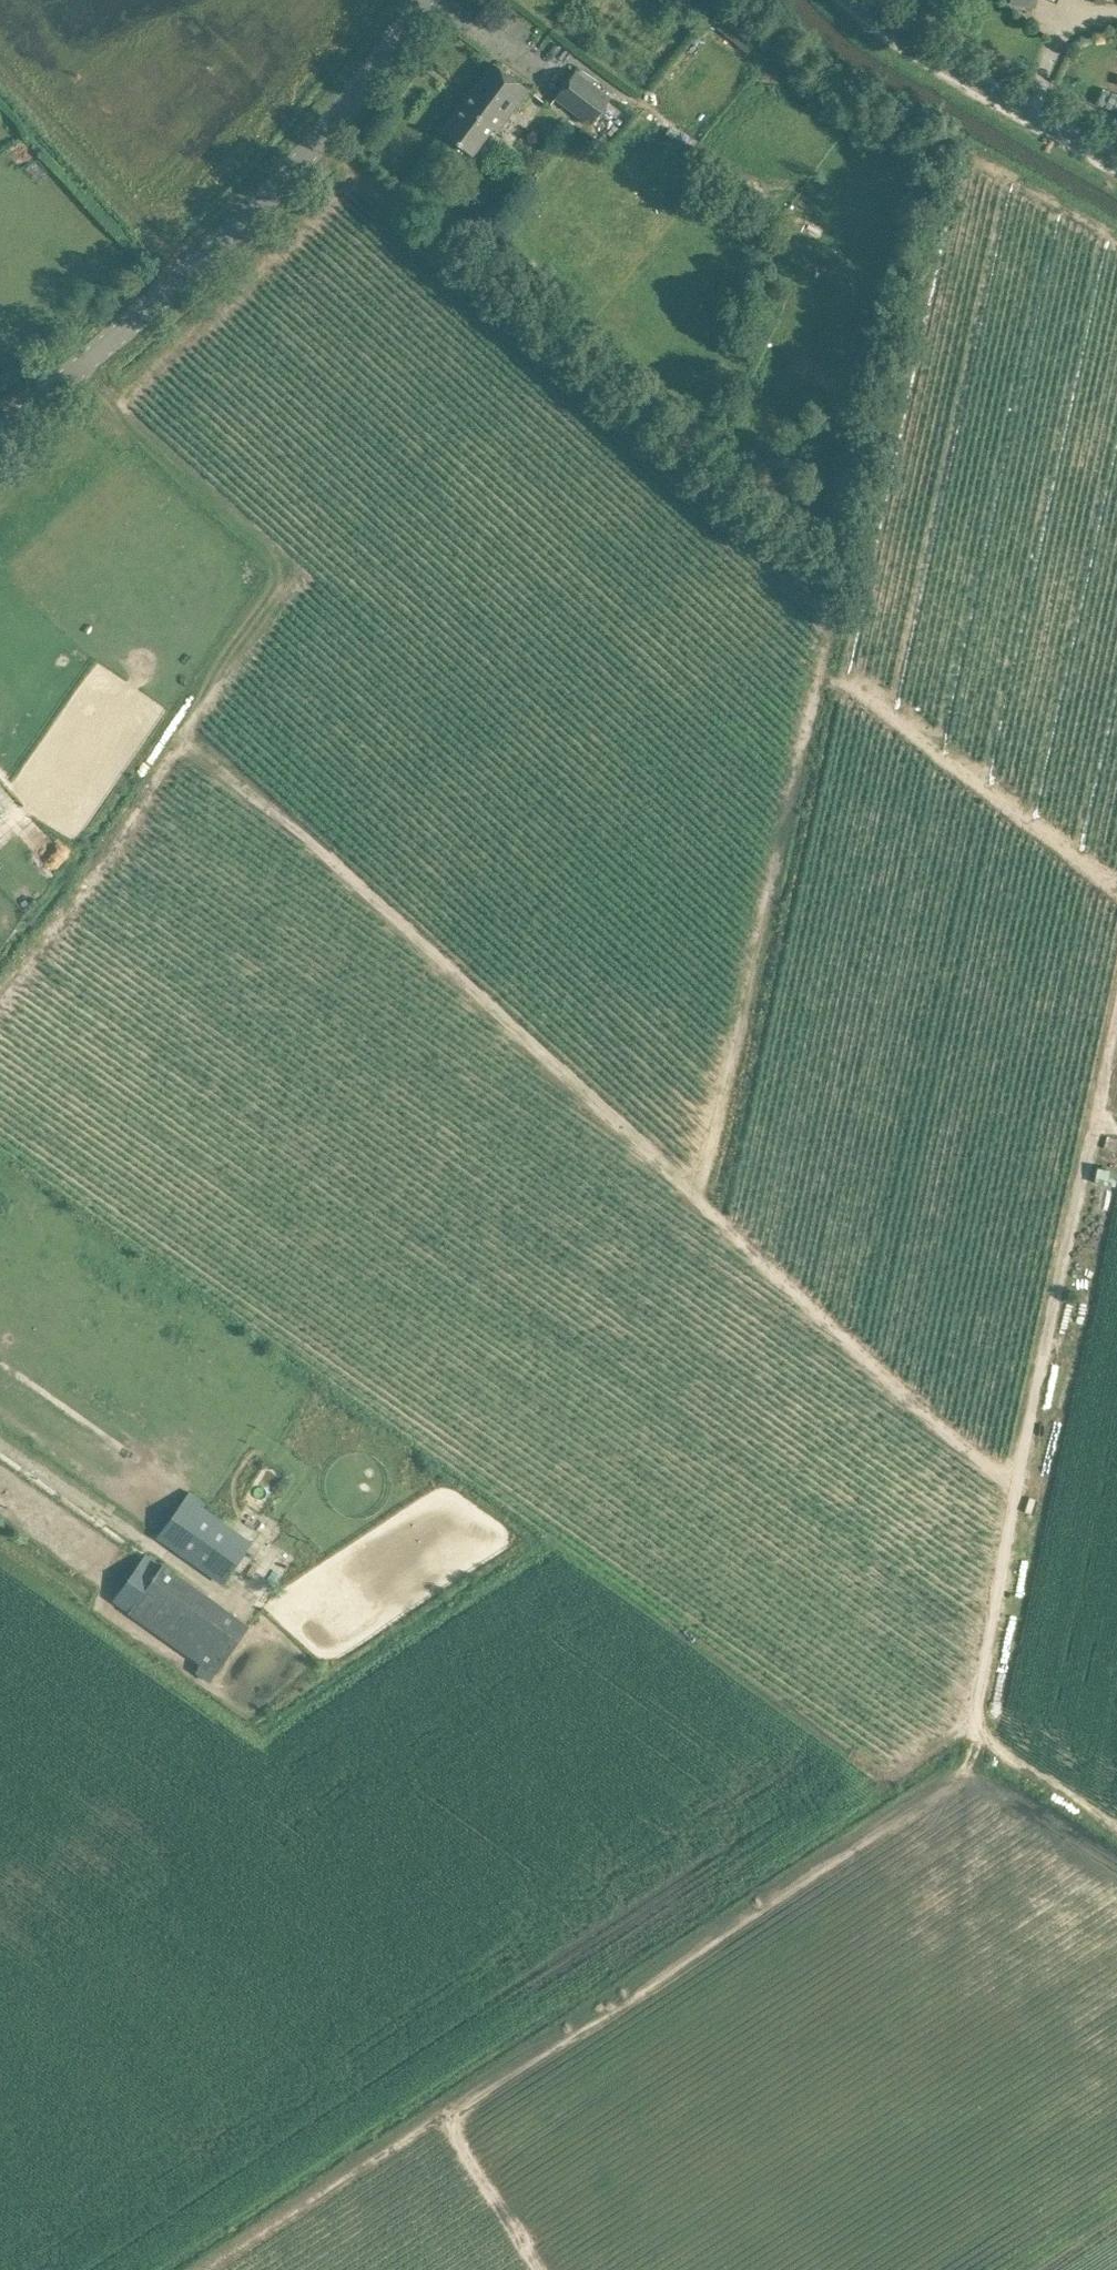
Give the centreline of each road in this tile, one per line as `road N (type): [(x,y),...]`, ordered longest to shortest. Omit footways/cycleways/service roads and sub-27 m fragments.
road 1 (tertiary): [(0,436),(214,255),(328,133),(422,0)]
road 2 (unclassified): [(1116,164),(850,0)]

